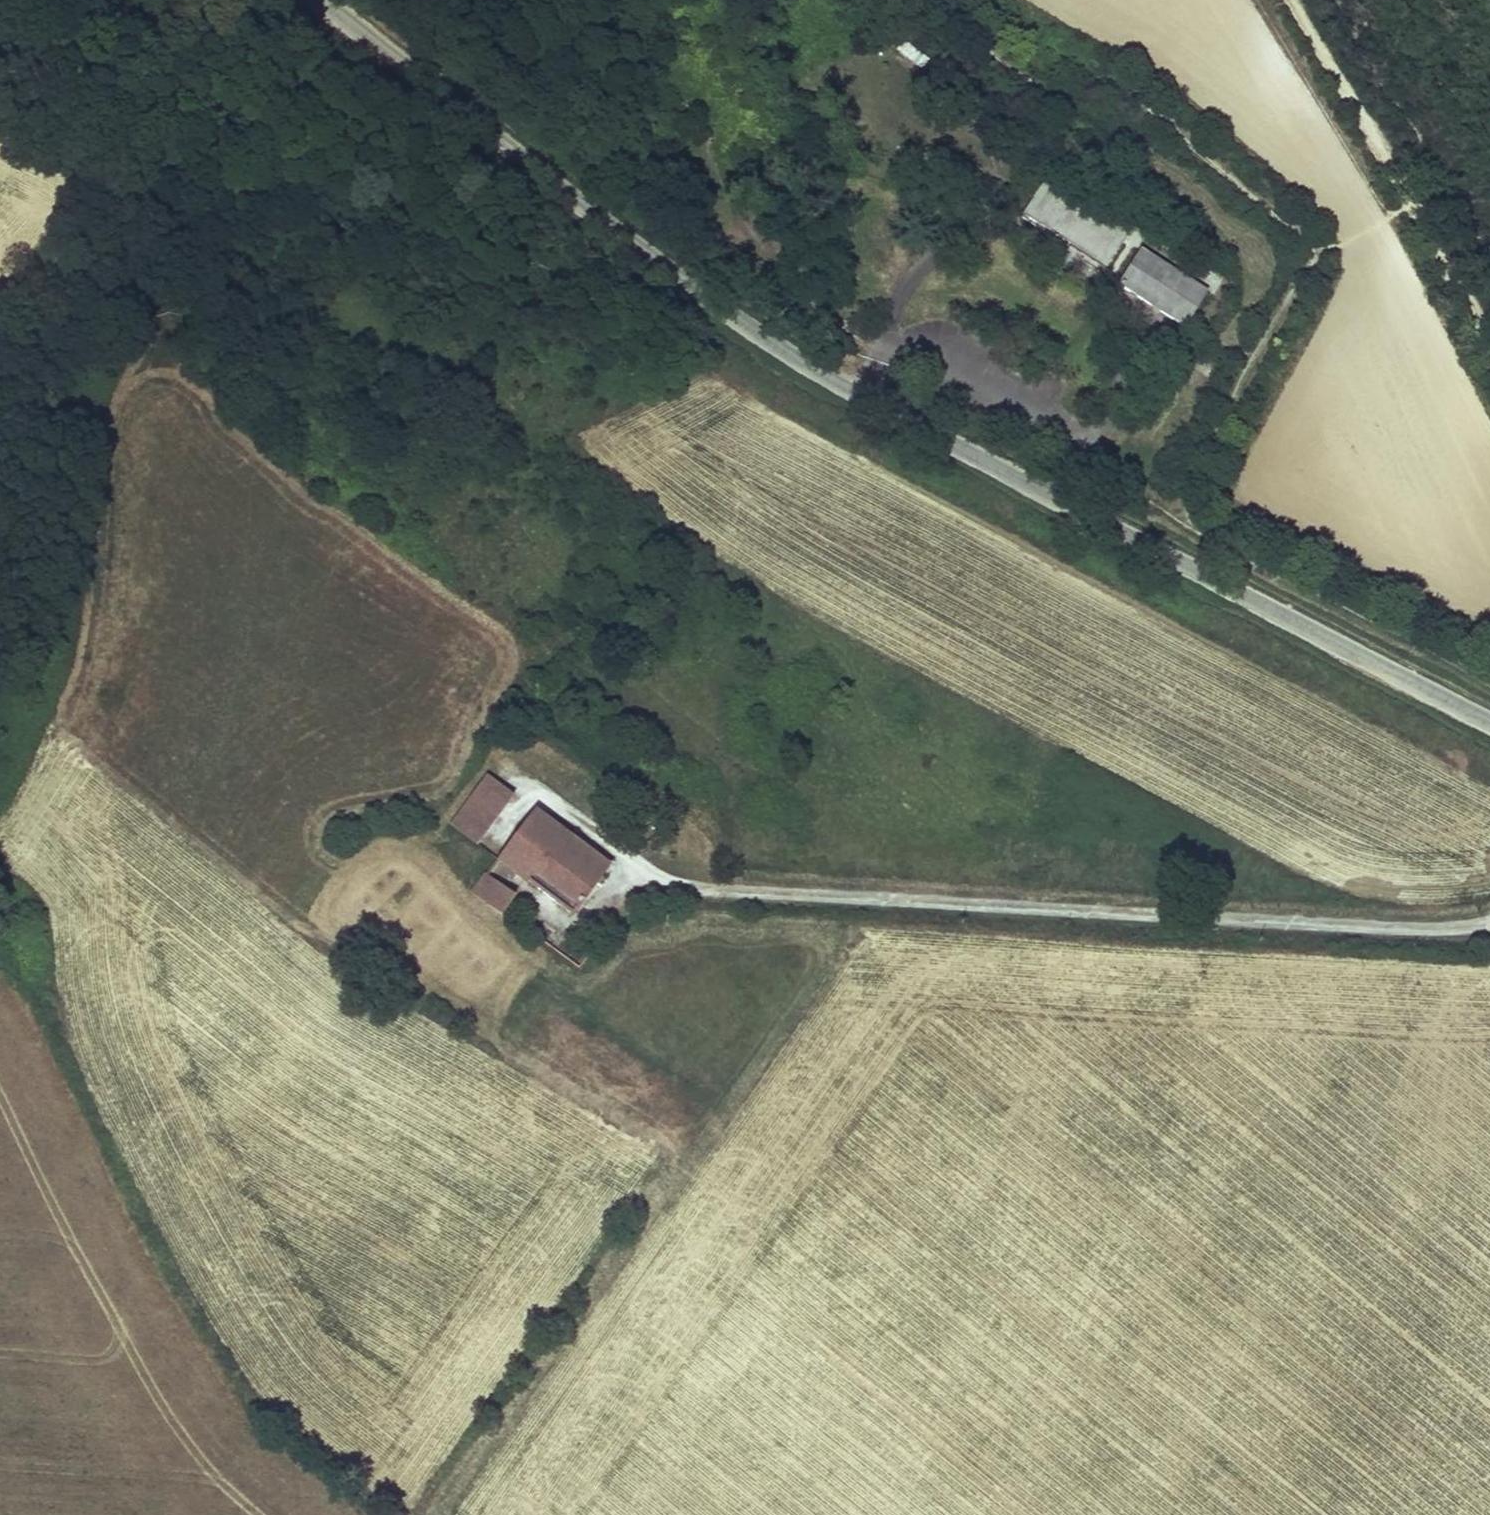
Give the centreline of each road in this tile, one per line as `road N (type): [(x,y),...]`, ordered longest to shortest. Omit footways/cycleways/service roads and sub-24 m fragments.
road 1 (unclassified): [(322,0),(754,331),(855,393),(1489,722)]

